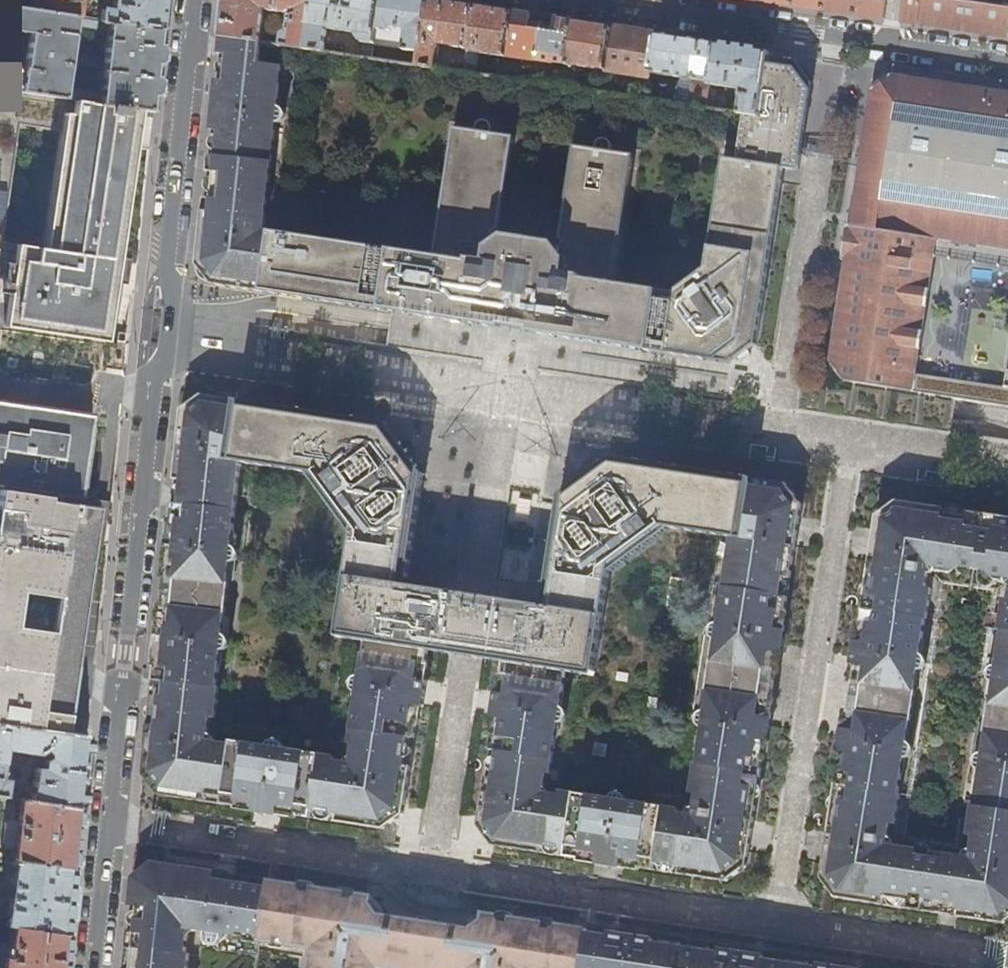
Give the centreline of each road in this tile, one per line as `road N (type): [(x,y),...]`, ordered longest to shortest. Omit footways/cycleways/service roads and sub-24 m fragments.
road 1 (residential): [(776,926),(849,444)]
road 2 (residential): [(109,826),(156,388),(168,344)]
road 3 (residential): [(436,874),(511,395)]
road 4 (residential): [(839,38),(778,434)]
road 5 (residential): [(168,344),(511,395)]
road 6 (residential): [(168,344),(168,257),(195,0)]
road 7 (residential): [(436,874),(776,926)]
road 8 (residential): [(109,826),(436,874)]
road 9 (residential): [(511,395),(778,434)]
road 10 (unclassified): [(839,38),(586,0)]
road 11 (residential): [(776,926),(1007,961)]
road 12 (unclassified): [(1007,64),(839,38)]
road 13 (residential): [(849,444),(1007,468)]
road 14 (residential): [(92,967),(109,826)]

